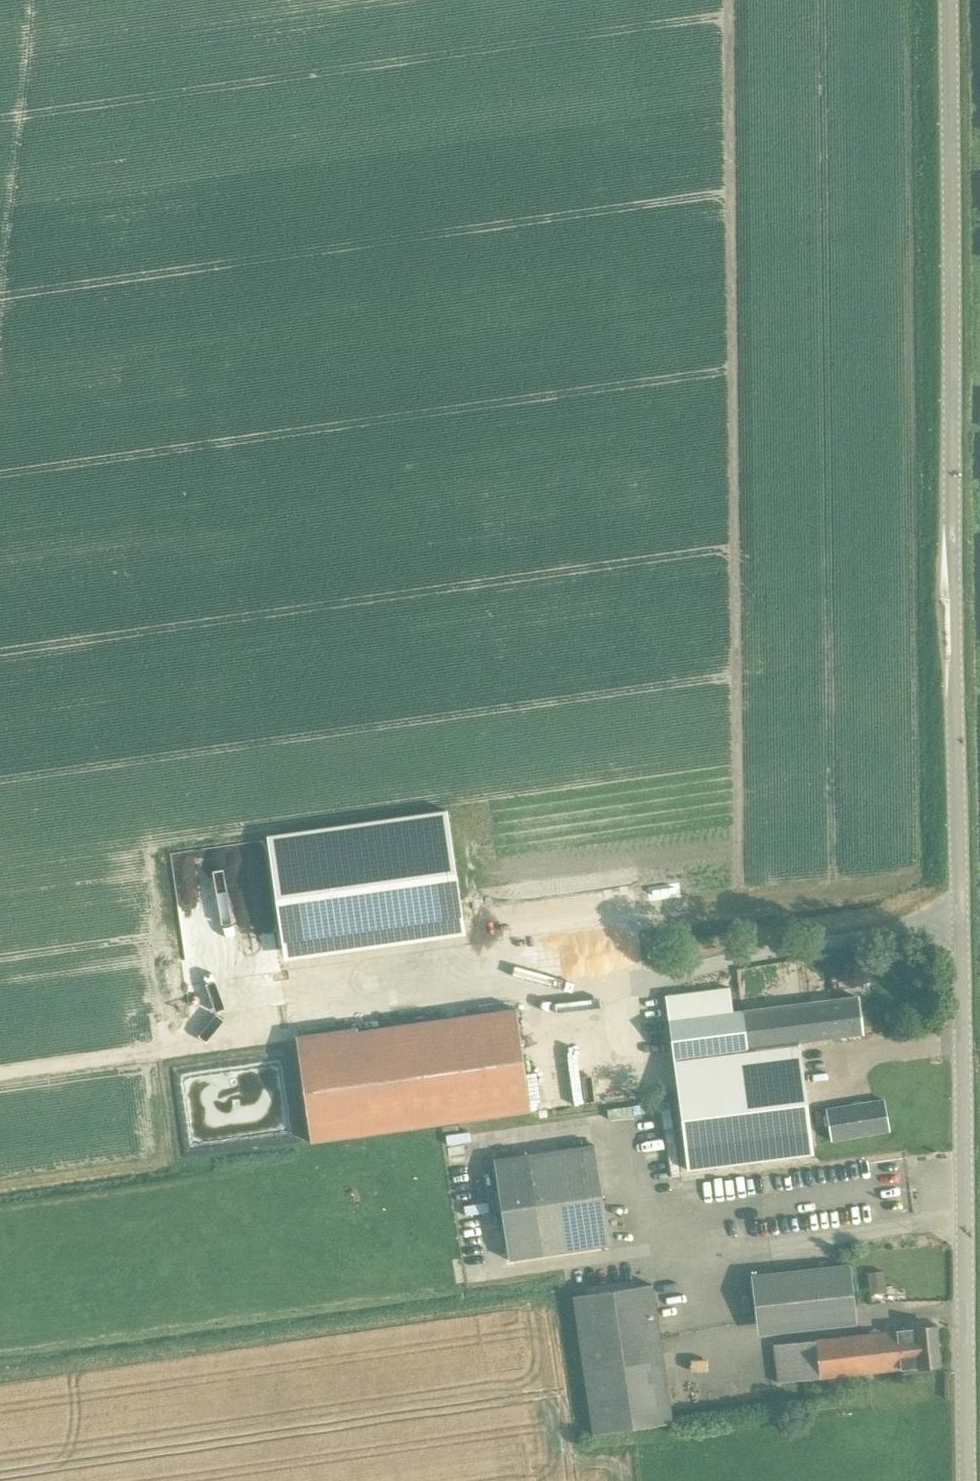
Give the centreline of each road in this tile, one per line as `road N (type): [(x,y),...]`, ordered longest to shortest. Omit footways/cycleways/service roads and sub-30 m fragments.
road 1 (unclassified): [(967,1480),(949,0)]
road 2 (track): [(0,1075),(286,1036)]

